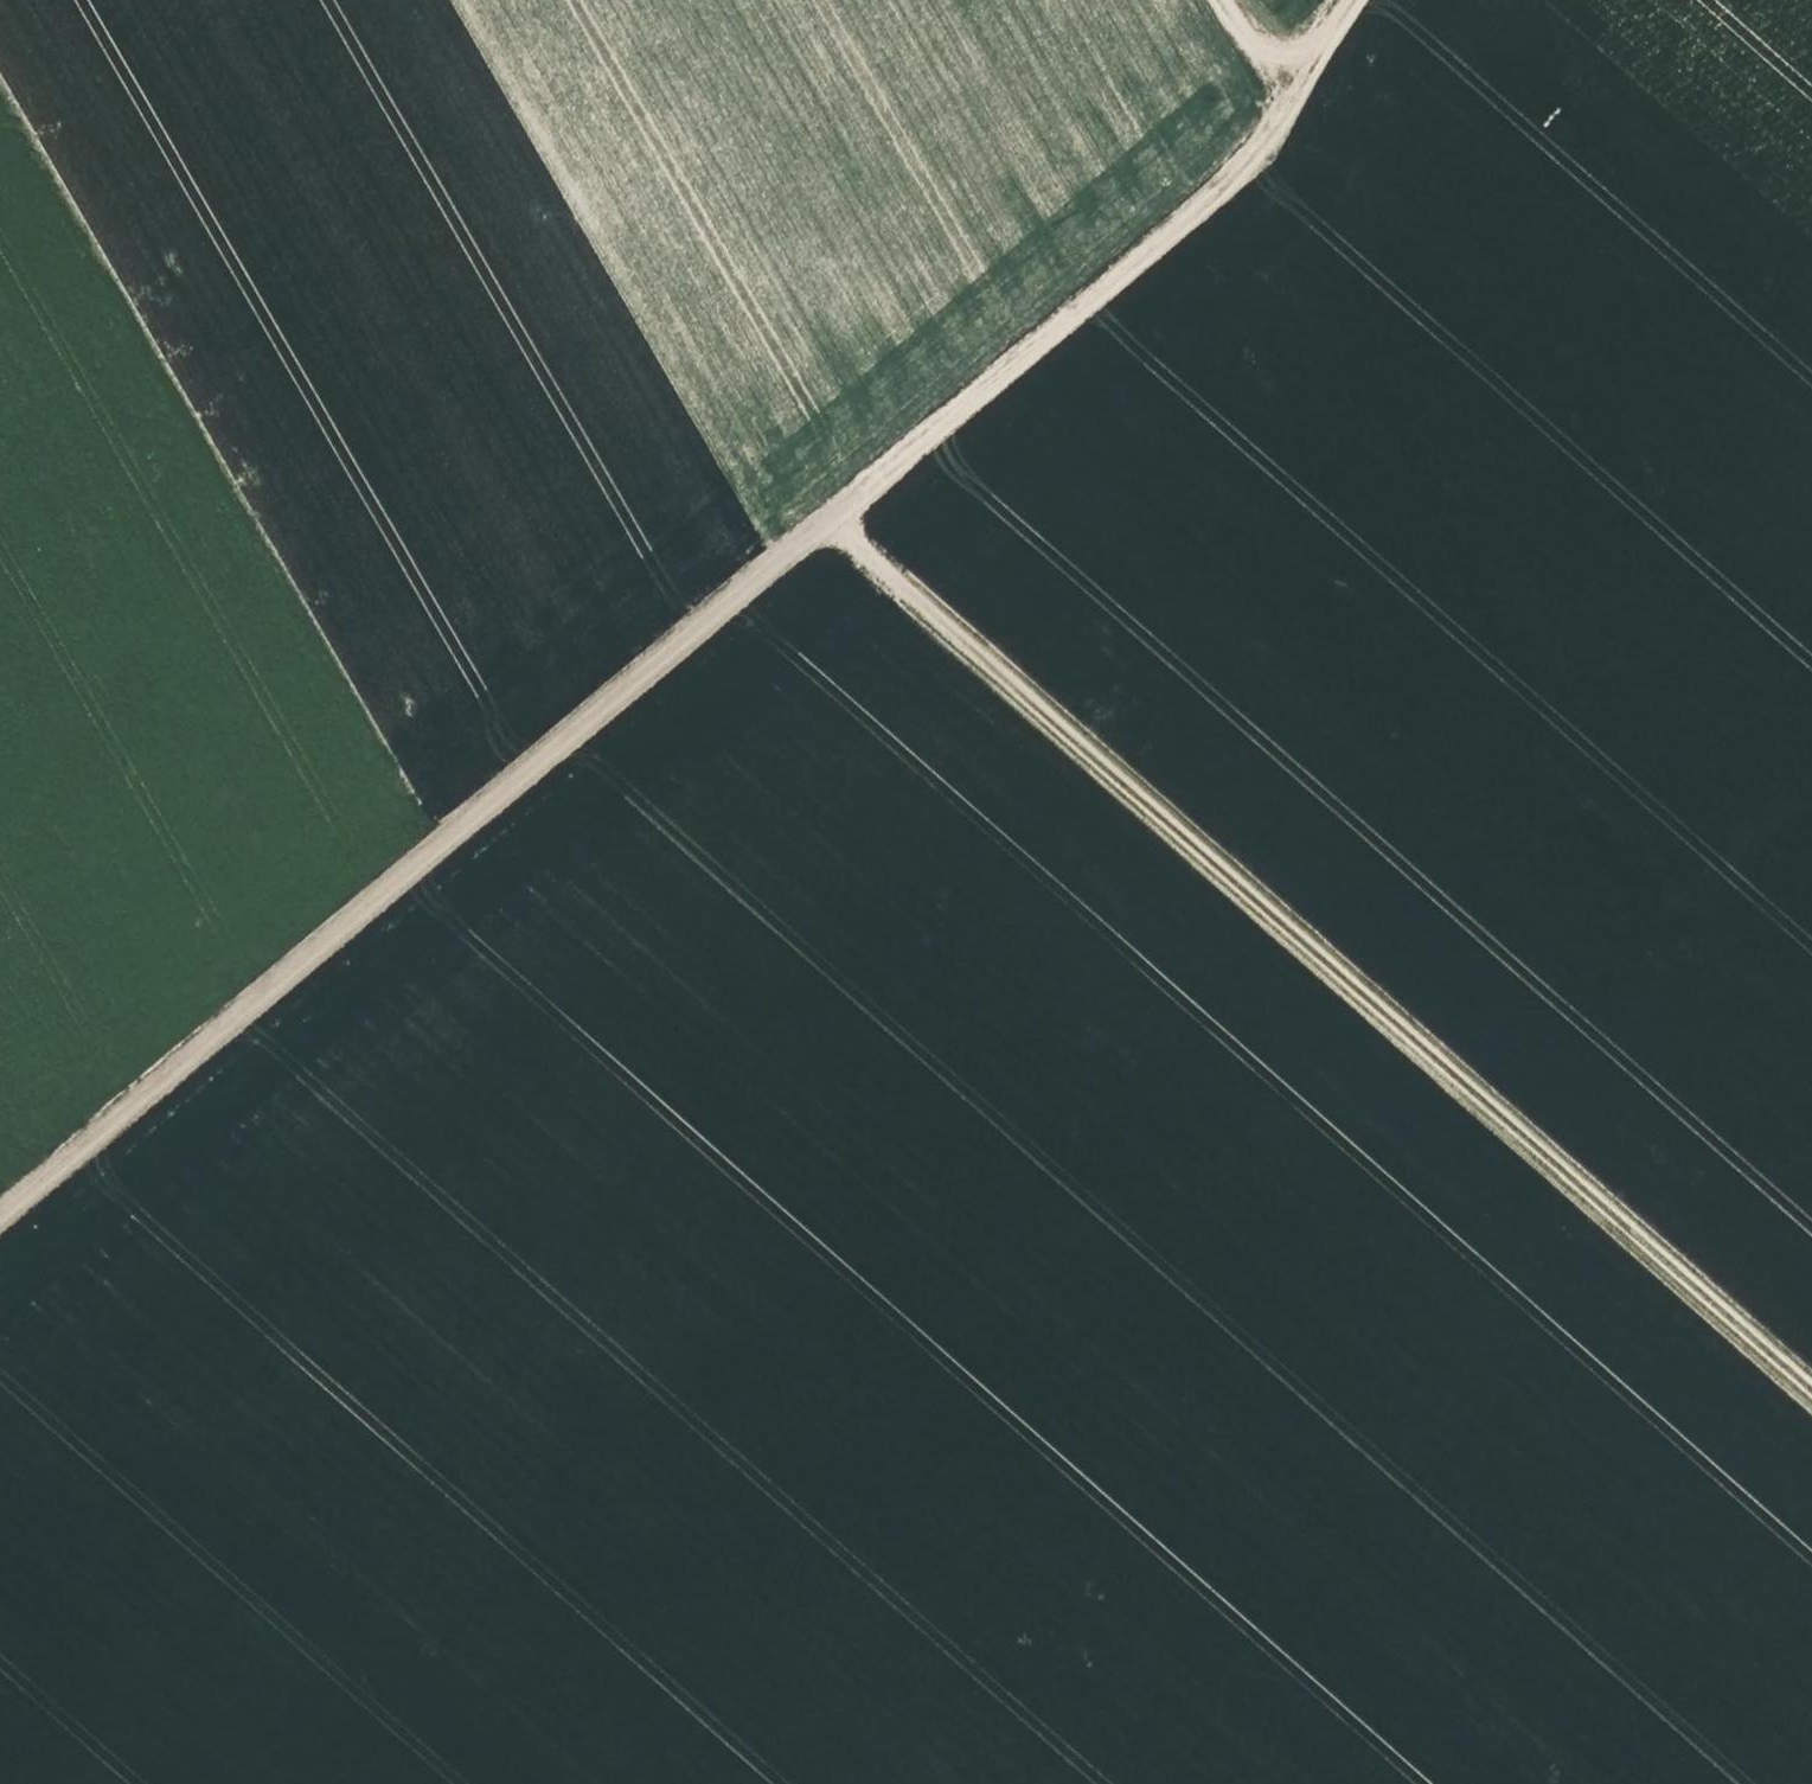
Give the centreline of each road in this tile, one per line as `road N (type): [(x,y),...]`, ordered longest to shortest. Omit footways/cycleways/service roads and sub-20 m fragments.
road 1 (track): [(1811,1402),(827,535),(1273,153),(1297,85),(1357,0)]
road 2 (track): [(827,535),(0,1206)]

